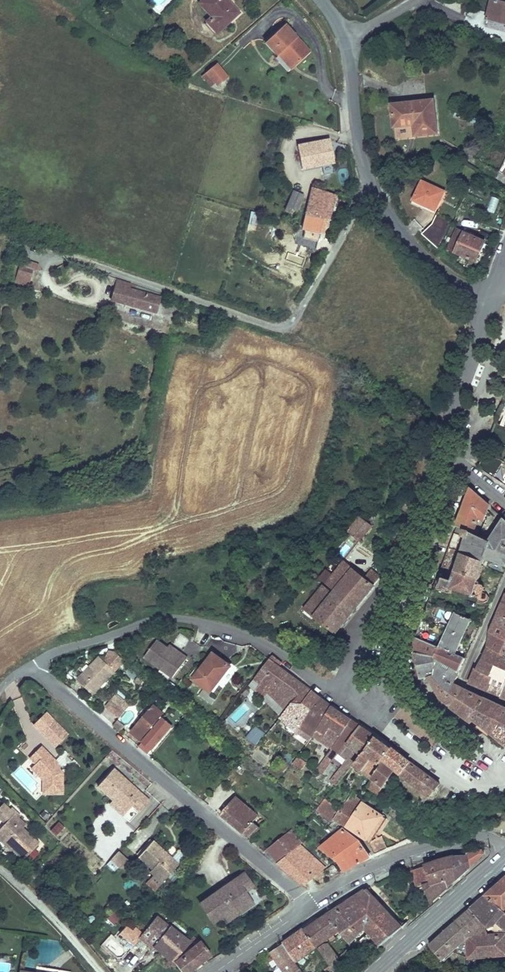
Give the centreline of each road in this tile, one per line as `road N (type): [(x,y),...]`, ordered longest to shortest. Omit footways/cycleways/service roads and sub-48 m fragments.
road 1 (residential): [(34,668),(306,910)]
road 2 (residential): [(340,699),(247,637),(169,617),(37,666)]
road 3 (unclassified): [(344,38),(365,183),(428,267),(496,293)]
road 4 (residential): [(439,445),(340,699)]
road 5 (unclassified): [(504,851),(485,833),(412,850),(307,909)]
road 6 (residential): [(504,784),(455,782),(340,699)]
road 7 (primary): [(504,855),(376,971)]
road 8 (residential): [(496,293),(439,445)]
road 9 (residential): [(504,701),(460,681),(504,580)]
road 10 (residential): [(0,867),(99,971)]

